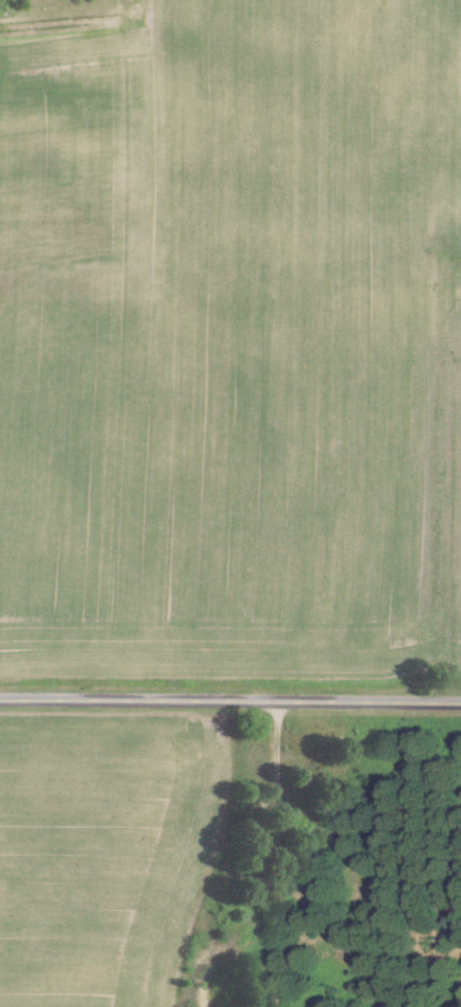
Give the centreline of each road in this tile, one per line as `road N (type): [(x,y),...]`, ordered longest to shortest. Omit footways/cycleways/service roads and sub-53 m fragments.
road 1 (residential): [(0,704),(460,706)]

